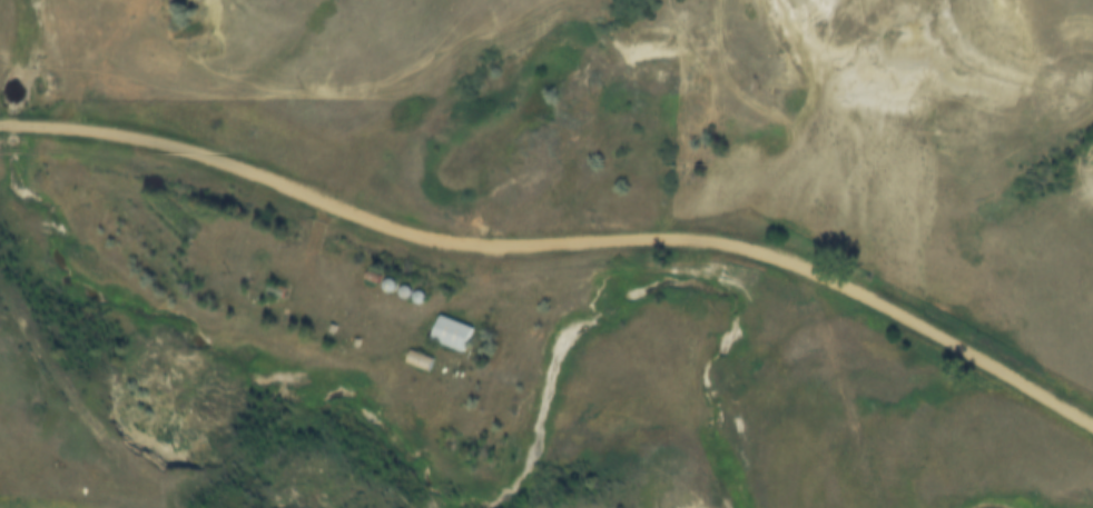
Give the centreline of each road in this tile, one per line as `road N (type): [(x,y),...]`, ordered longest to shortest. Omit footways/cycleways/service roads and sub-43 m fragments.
road 1 (residential): [(1092,422),(854,287),(772,255),(722,241),(653,238),(489,246),(425,240),(179,145),(79,130),(0,131)]
road 2 (track): [(489,246),(479,287),(441,313),(385,320),(339,307),(318,280),(309,253),(325,200)]
road 3 (track): [(796,270),(882,507)]

